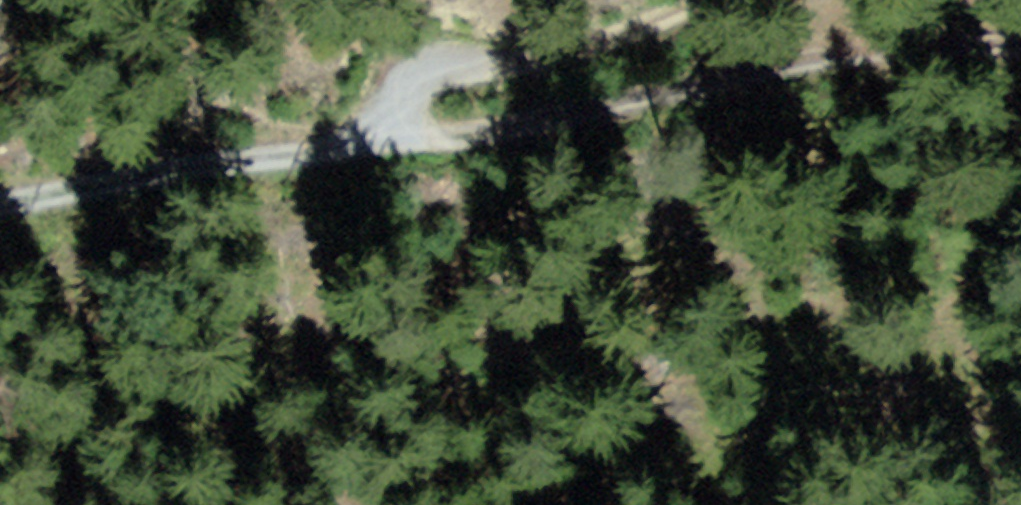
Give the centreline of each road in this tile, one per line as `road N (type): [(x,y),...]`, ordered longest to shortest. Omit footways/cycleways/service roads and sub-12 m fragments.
road 1 (track): [(390,113),(421,123),(504,122),(834,54),(1020,40)]
road 2 (track): [(0,204),(338,149),(390,113)]
road 3 (track): [(390,113),(398,89),(556,62),(700,0)]

